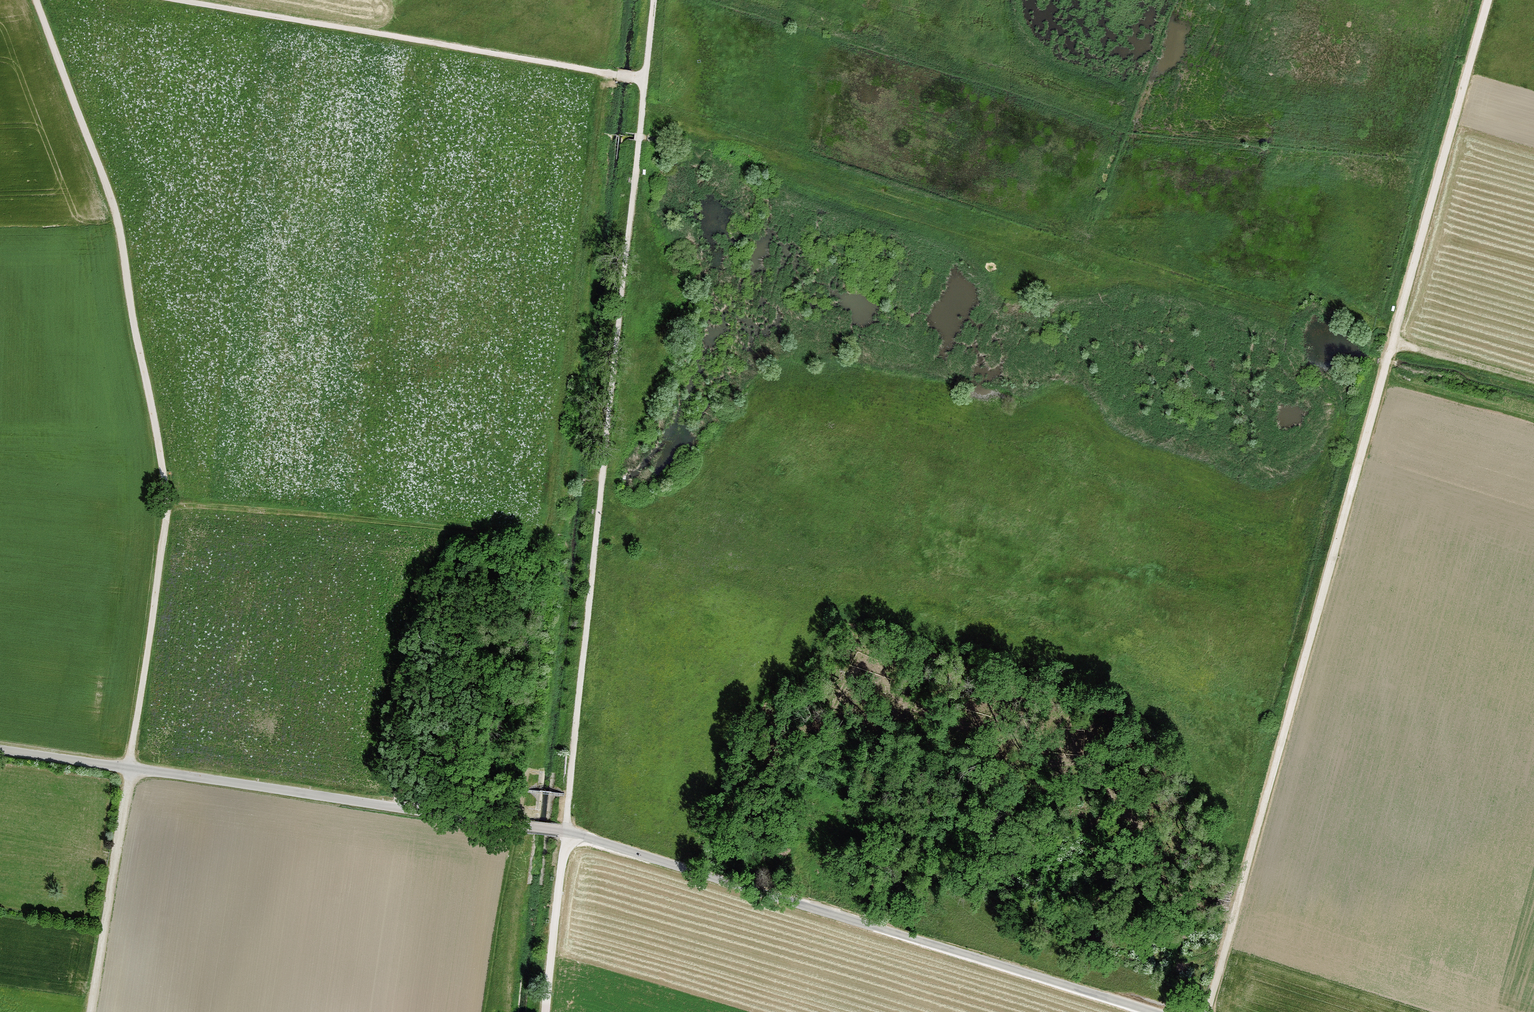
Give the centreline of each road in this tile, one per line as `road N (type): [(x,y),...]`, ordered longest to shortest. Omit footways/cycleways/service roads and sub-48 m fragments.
road 1 (unclassified): [(0,750),(559,829),(1154,1011)]
road 2 (track): [(1489,0),(1207,1011)]
road 3 (track): [(91,1011),(166,493),(117,217),(36,0)]
road 4 (track): [(546,1011),(654,0)]
road 5 (track): [(645,79),(176,0)]
road 6 (track): [(1392,341),(1533,382)]

